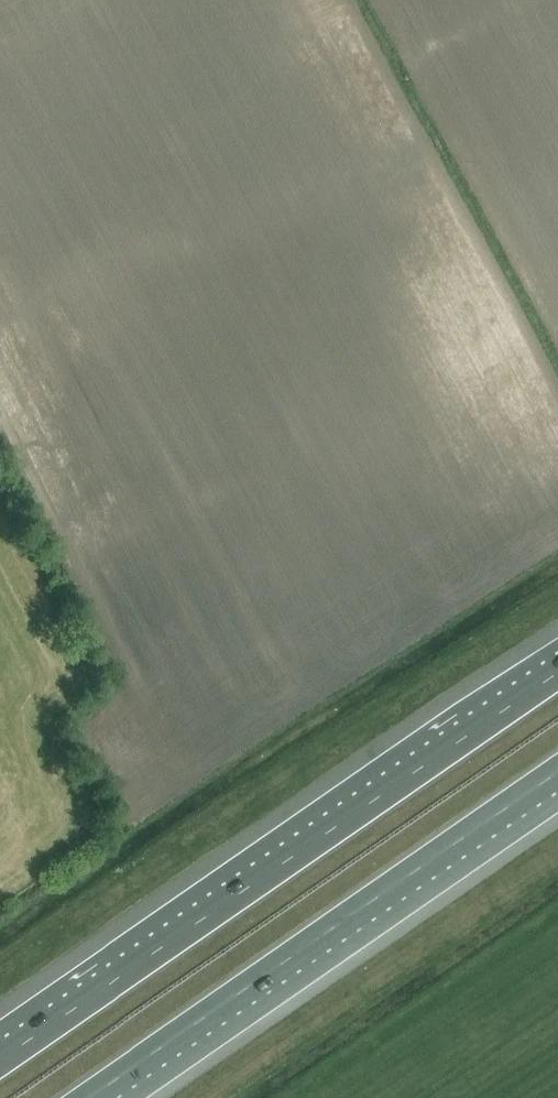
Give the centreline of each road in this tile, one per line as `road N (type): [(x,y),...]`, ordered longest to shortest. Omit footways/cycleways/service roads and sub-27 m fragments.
road 1 (motorway): [(557,672),(0,1059)]
road 2 (motorway): [(91,1097),(557,773)]

